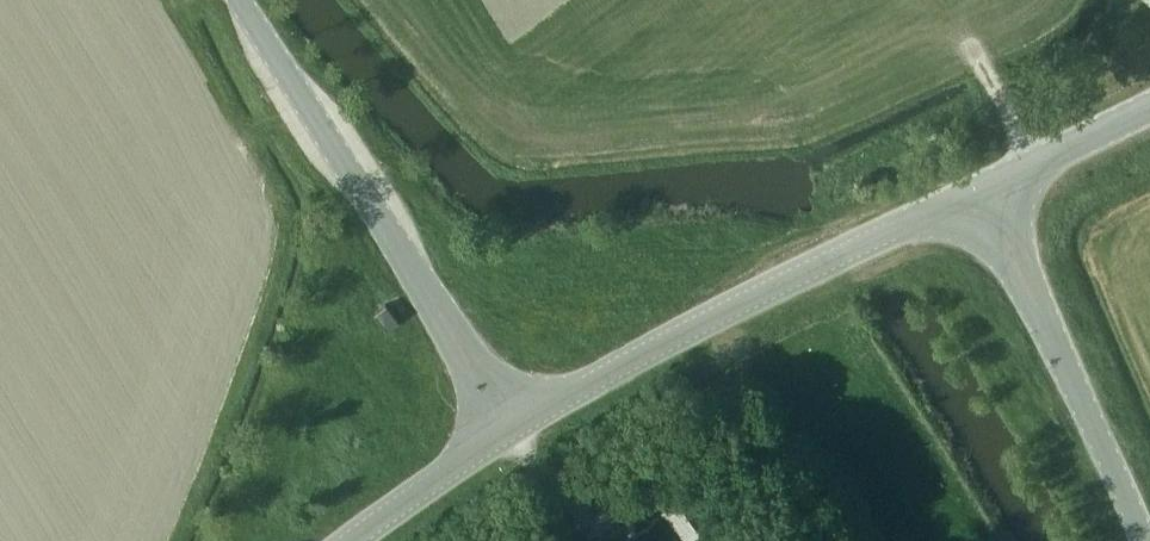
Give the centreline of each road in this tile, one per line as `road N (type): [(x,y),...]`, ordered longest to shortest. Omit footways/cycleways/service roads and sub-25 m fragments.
road 1 (tertiary): [(514,433),(674,344),(984,191)]
road 2 (tertiary): [(514,433),(236,0)]
road 3 (tertiary): [(1141,540),(984,191)]
road 4 (tertiary): [(359,540),(514,433)]
road 5 (tertiary): [(984,191),(1149,111)]

